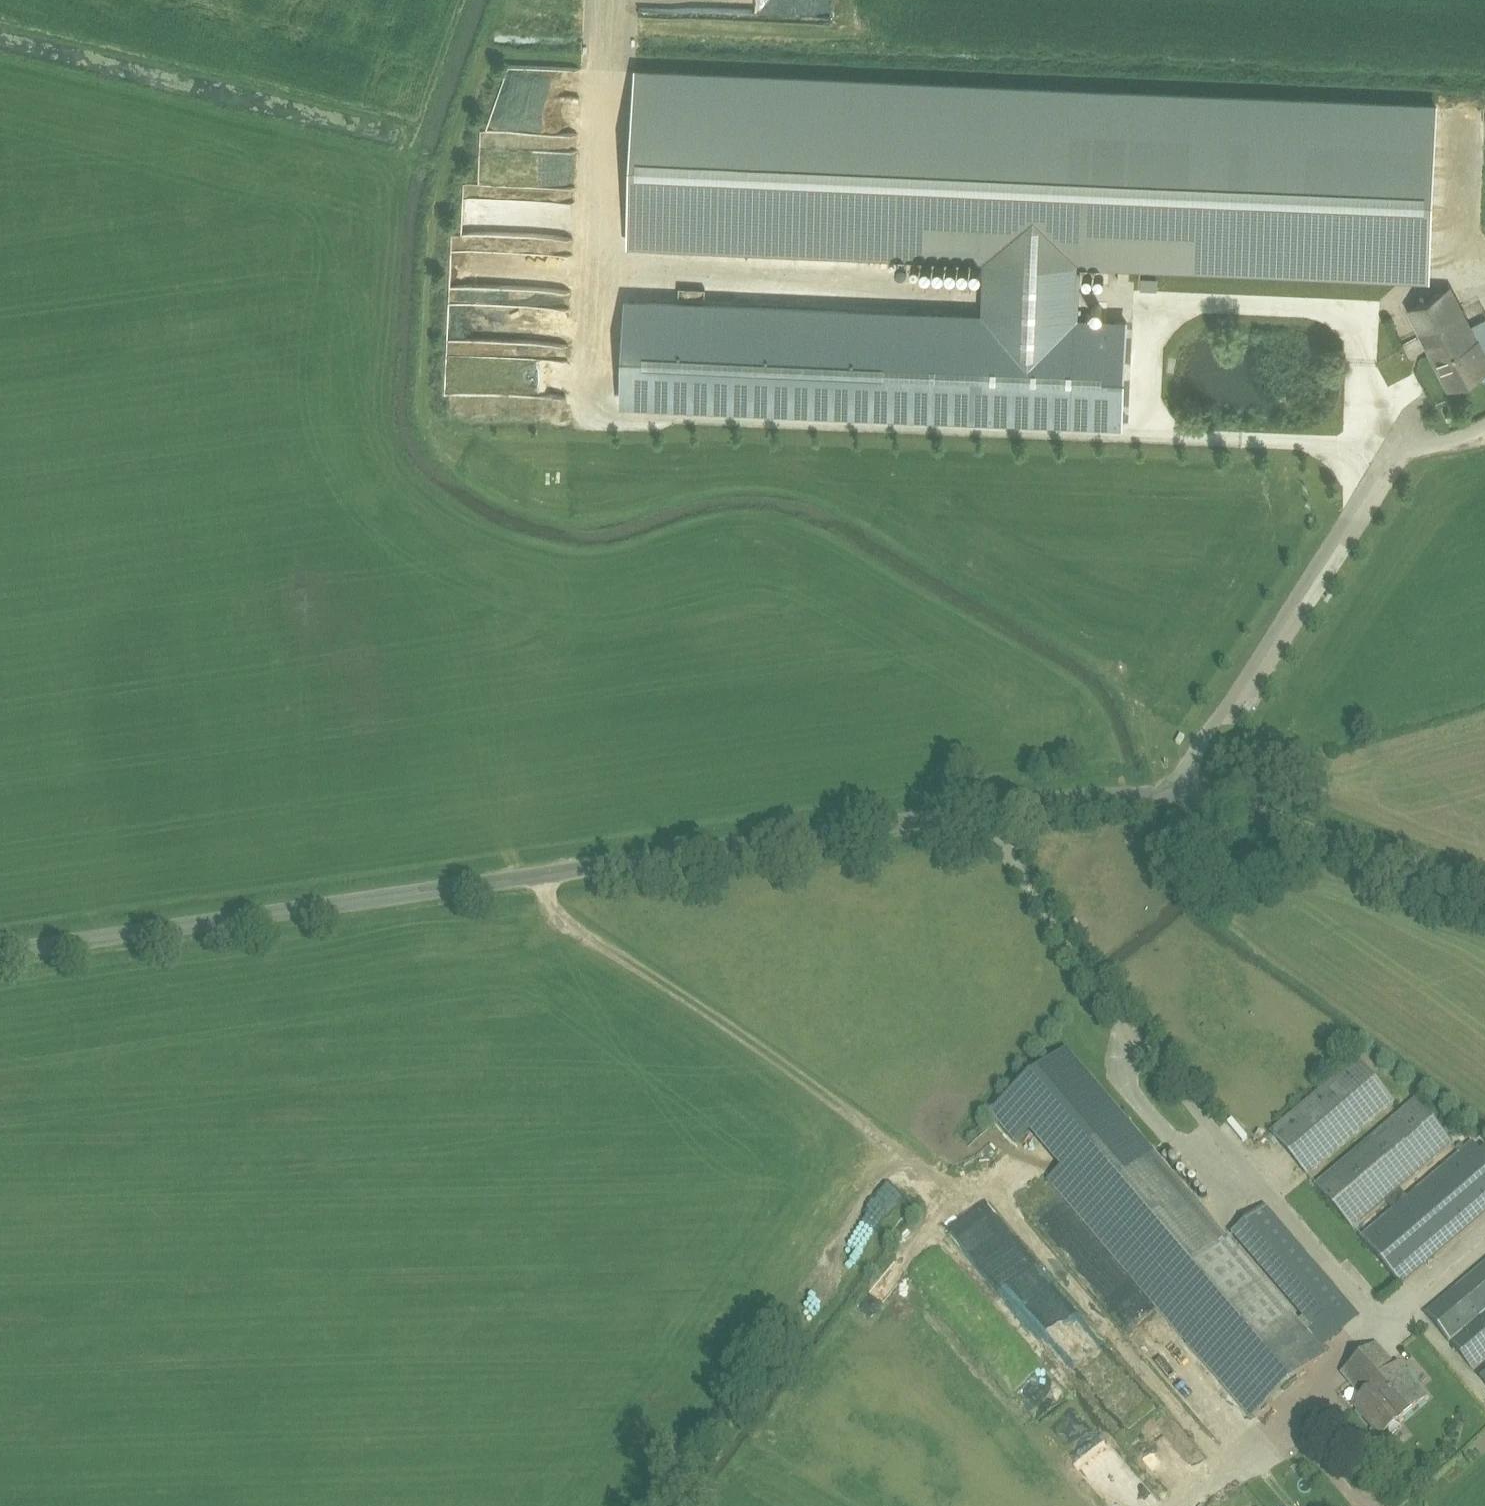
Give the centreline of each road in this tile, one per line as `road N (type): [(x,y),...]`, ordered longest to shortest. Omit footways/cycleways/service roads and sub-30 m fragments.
road 1 (unclassified): [(0,938),(977,816)]
road 2 (unclassified): [(1226,1145),(977,816)]
road 3 (unclassified): [(1484,898),(1234,807),(1168,799)]
road 4 (unclassified): [(977,816),(1103,796),(1168,799)]

